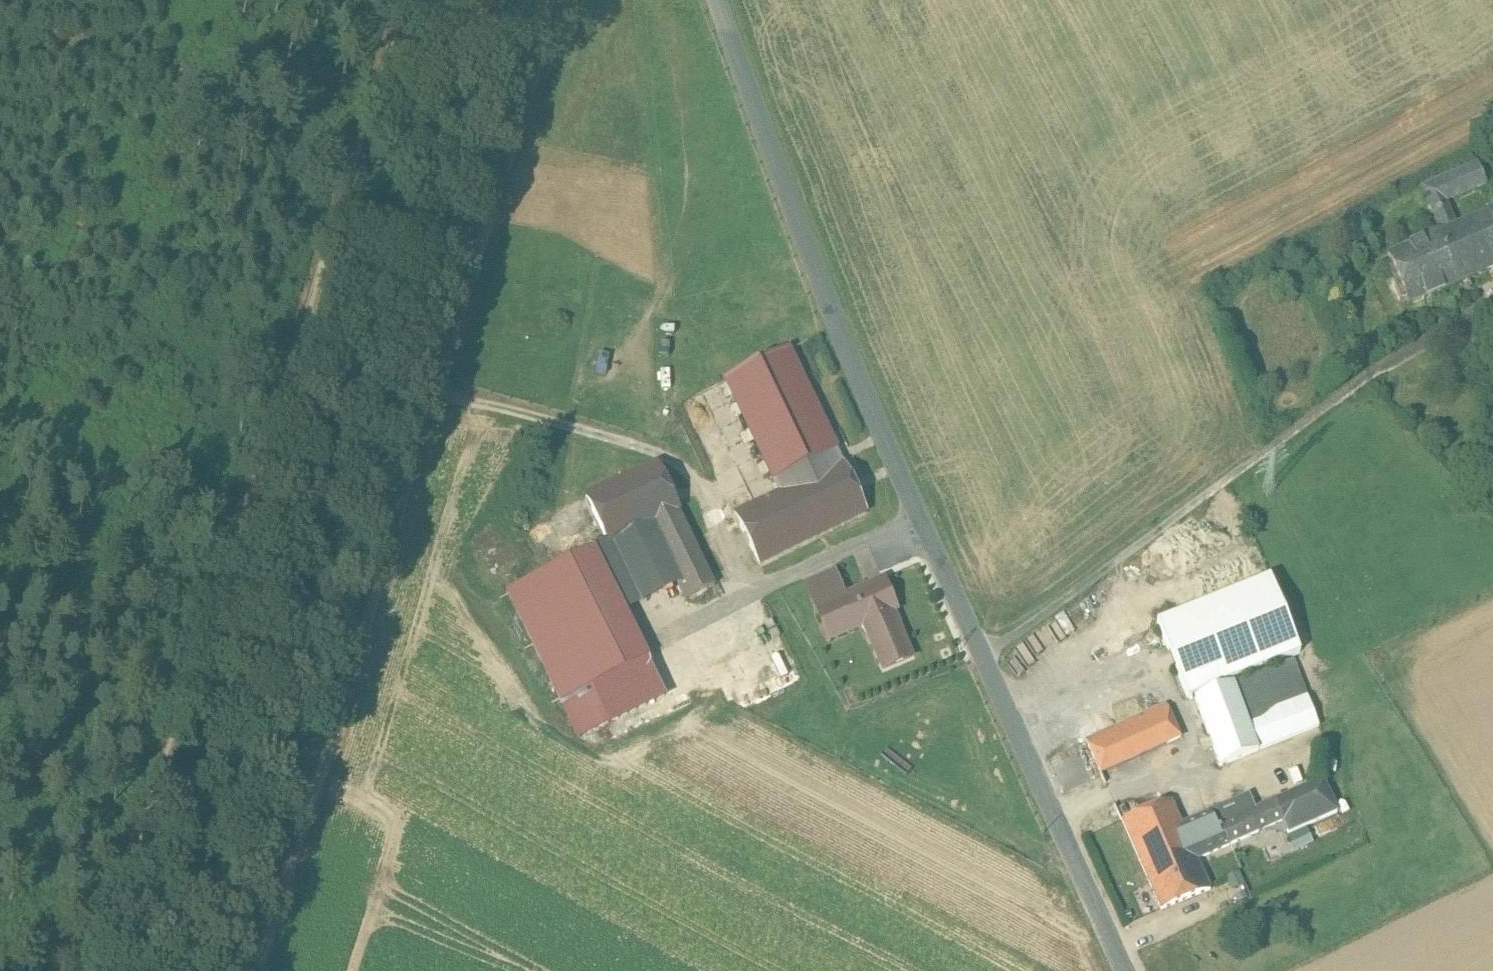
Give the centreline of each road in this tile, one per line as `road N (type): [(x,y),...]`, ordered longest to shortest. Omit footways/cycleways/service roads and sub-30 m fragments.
road 1 (unclassified): [(717,0),(835,324),(1124,970)]
road 2 (track): [(561,0),(251,970)]
road 3 (track): [(434,0),(126,970)]

